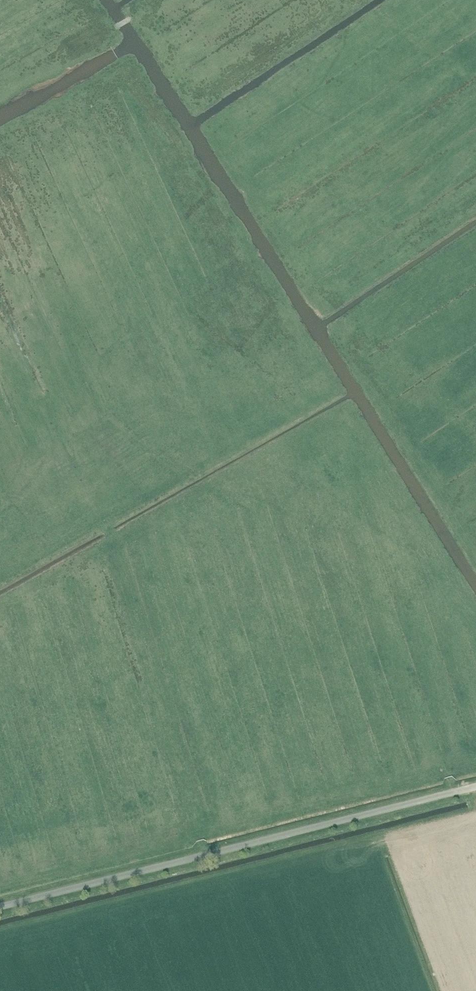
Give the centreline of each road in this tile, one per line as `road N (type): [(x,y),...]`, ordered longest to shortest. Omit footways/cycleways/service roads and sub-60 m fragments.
road 1 (unclassified): [(0,906),(475,787)]

